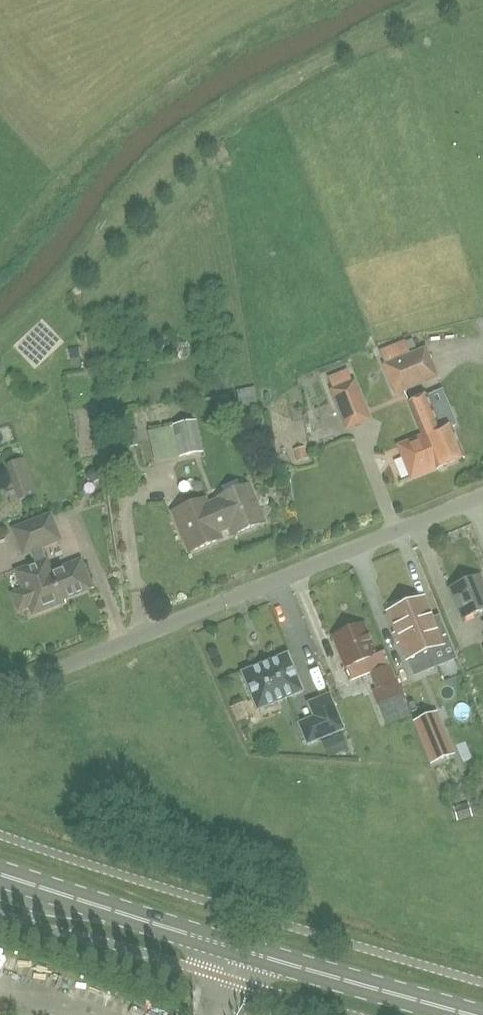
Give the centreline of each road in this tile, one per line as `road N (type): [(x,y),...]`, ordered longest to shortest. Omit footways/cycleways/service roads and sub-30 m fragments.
road 1 (unclassified): [(0,694),(482,497)]
road 2 (primary): [(468,1014),(0,873)]

